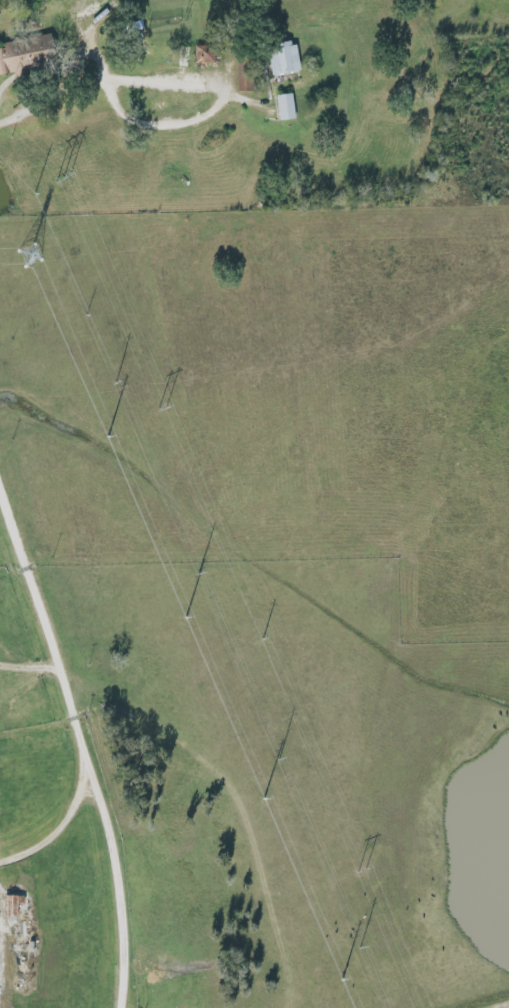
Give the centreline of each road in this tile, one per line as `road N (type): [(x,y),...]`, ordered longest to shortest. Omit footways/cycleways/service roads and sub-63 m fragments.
road 1 (residential): [(124,1007),(125,902),(107,816),(85,789),(59,658),(0,473)]

